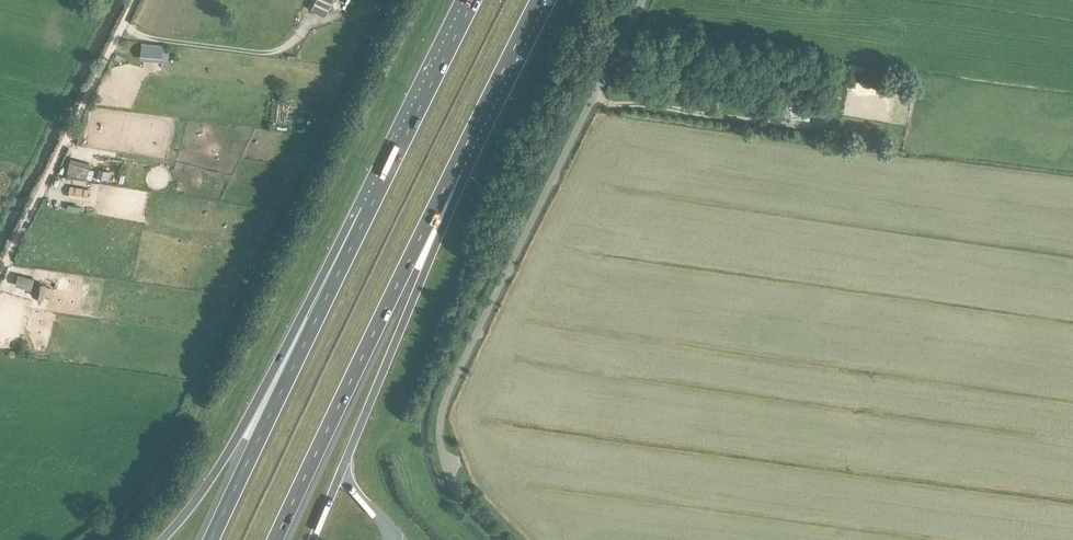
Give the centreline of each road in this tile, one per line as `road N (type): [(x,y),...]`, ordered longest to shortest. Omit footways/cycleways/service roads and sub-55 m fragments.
road 1 (unclassified): [(502,539),(454,488),(442,410),(645,0)]
road 2 (motorway): [(277,539),(456,167)]
road 3 (motorway): [(370,210),(318,285),(223,464),(164,539)]
road 4 (motorway): [(370,210),(213,539)]
road 5 (motorway): [(344,465),(434,248),(456,167)]
road 6 (track): [(0,271),(134,0)]
road 7 (motorway): [(474,0),(370,210)]
road 8 (track): [(821,122),(796,126),(595,98)]
road 9 (track): [(310,18),(294,44),(265,53),(149,38),(122,25)]
road 10 (motorway): [(456,167),(541,0)]

